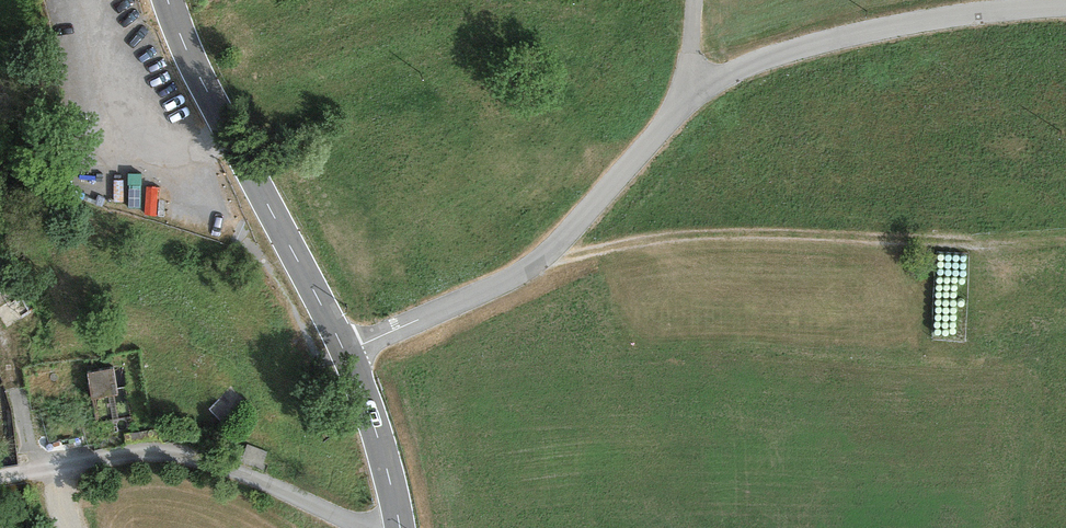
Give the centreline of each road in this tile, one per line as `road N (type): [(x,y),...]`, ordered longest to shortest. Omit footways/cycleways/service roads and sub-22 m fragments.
road 1 (track): [(544,256),(753,228),(1065,241)]
road 2 (unclassified): [(343,352),(533,266),(697,90)]
road 3 (tertiary): [(169,0),(224,125),(343,352)]
road 4 (unclassified): [(697,90),(811,45),(953,17),(1065,7)]
road 5 (tertiary): [(343,352),(373,422),(400,527)]

